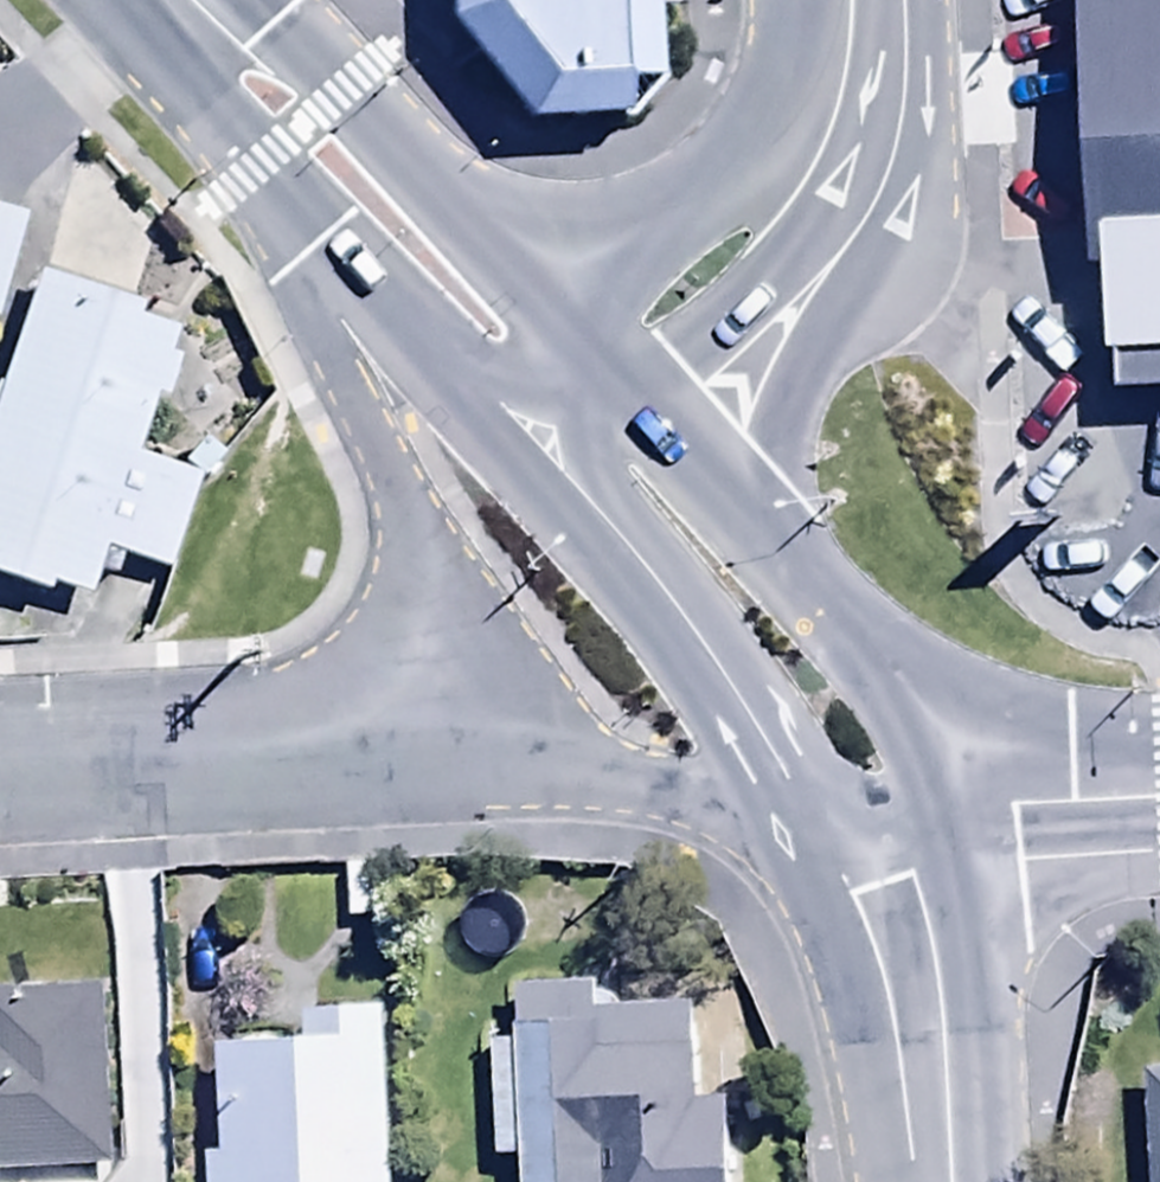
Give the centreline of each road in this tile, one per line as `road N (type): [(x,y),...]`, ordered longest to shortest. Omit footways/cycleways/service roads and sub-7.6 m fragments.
road 1 (residential): [(431,763),(437,648),(423,569),(305,291),(301,211),(323,144)]
road 2 (tertiary): [(842,0),(844,49),(798,196),(579,412)]
road 3 (tertiary): [(579,412),(664,501),(875,813)]
road 4 (residential): [(875,813),(431,763)]
road 5 (residential): [(431,763),(0,787)]
road 6 (tertiary): [(875,813),(944,1017),(951,1181)]
road 7 (tertiary): [(323,144),(579,412)]
road 8 (unclassified): [(1159,798),(875,813)]
road 9 (tertiary): [(190,0),(323,144)]

